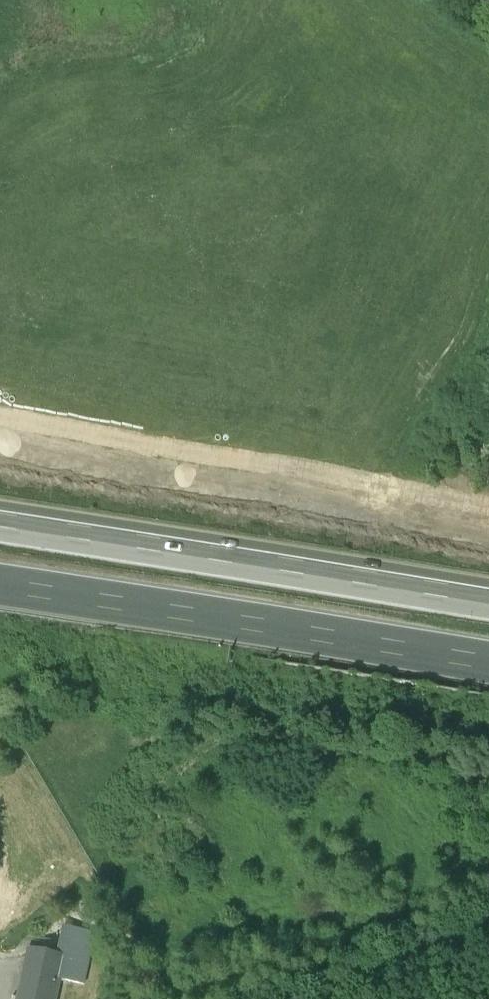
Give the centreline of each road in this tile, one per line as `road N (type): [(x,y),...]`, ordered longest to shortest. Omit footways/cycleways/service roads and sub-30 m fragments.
road 1 (motorway): [(0,585),(488,660)]
road 2 (motorway): [(488,606),(0,531)]
road 3 (track): [(488,941),(369,998)]

